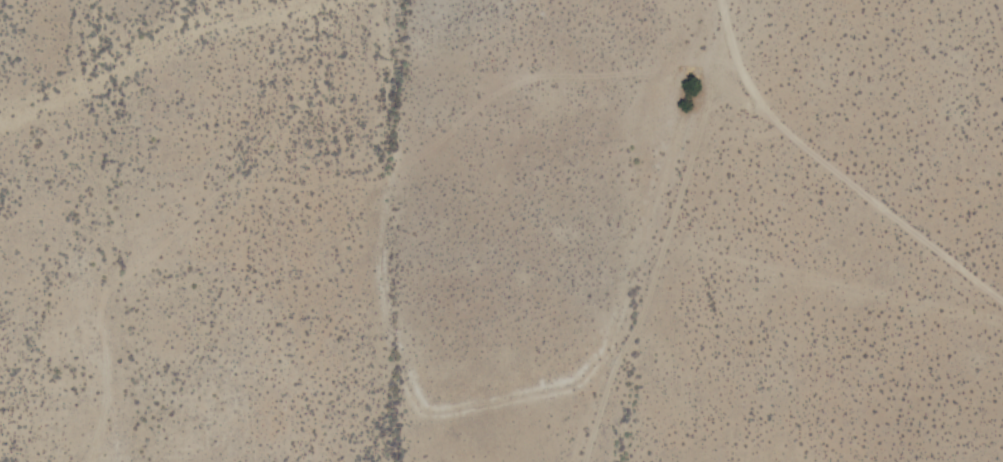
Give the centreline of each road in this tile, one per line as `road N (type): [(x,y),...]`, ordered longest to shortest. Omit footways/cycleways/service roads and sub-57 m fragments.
road 1 (track): [(1002,306),(781,132),(729,47),(718,0)]

